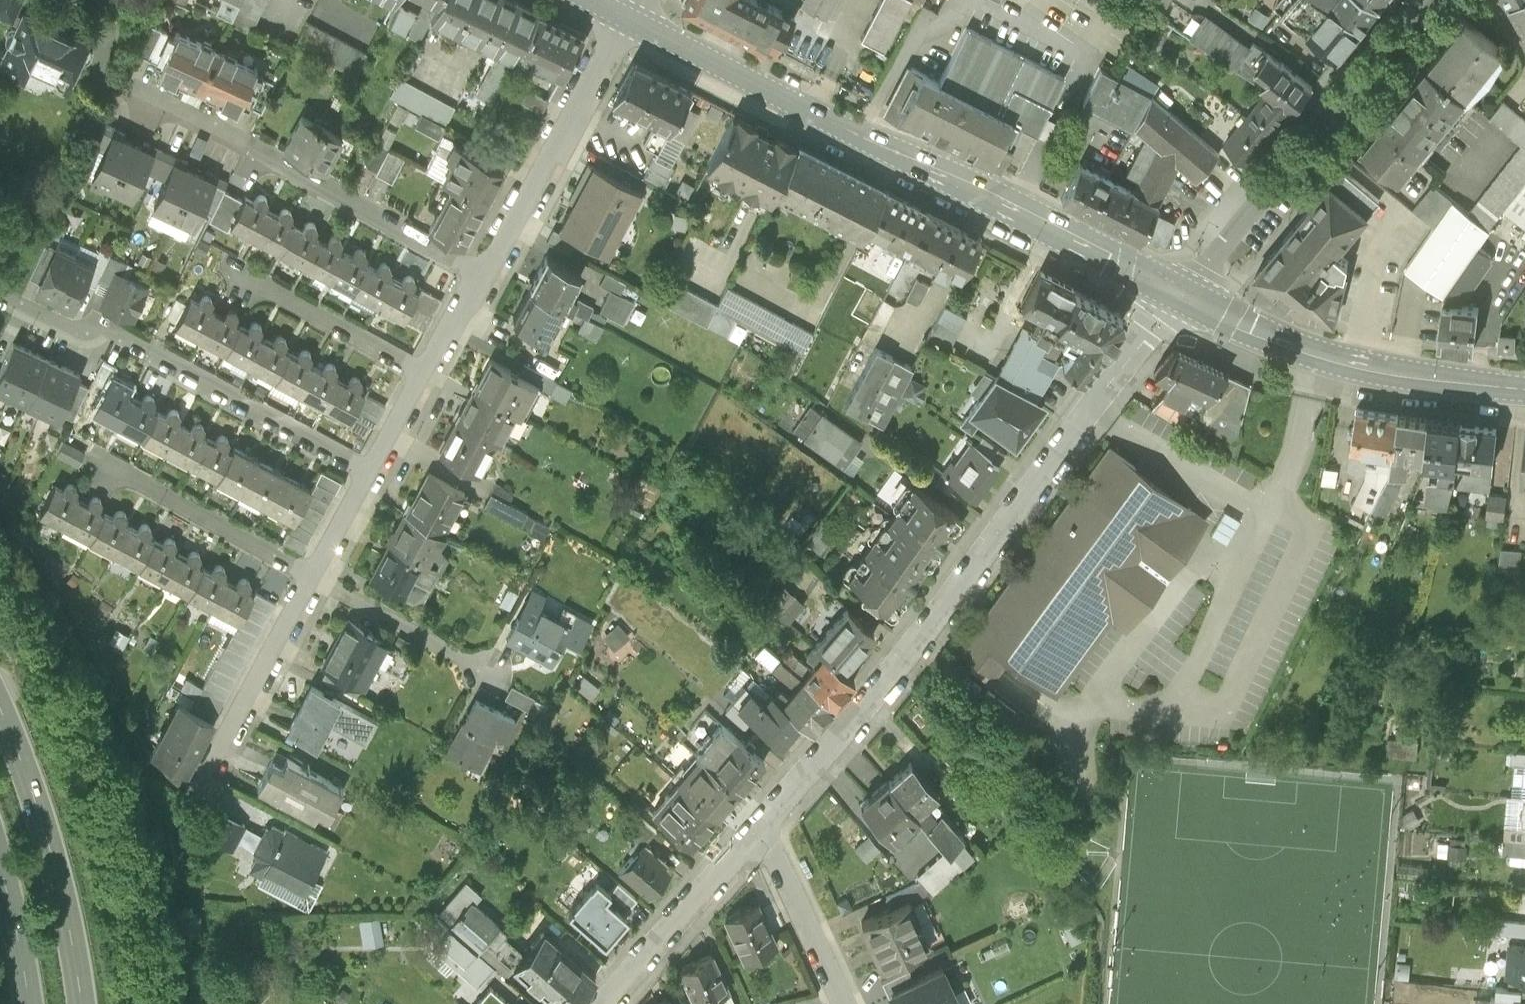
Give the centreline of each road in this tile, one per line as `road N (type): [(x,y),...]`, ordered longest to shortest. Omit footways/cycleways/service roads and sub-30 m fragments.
road 1 (residential): [(1185,294),(870,697),(752,833)]
road 2 (secondary): [(628,17),(1185,294)]
road 3 (residential): [(369,469),(97,321),(76,332),(0,295)]
road 4 (residential): [(484,273),(118,84)]
road 5 (residential): [(1432,0),(1185,294)]
road 6 (secondary): [(1185,294),(1319,354),(1524,386)]
road 7 (primary): [(81,1003),(54,860),(0,706)]
road 8 (residential): [(628,17),(484,273)]
road 9 (residential): [(310,572),(197,787)]
road 10 (residential): [(310,572),(108,463)]
road 11 (residential): [(752,833),(602,1003)]
road 12 (residential): [(245,276),(424,366)]
road 13 (residential): [(844,1003),(773,852),(752,833)]
road 14 (primary): [(0,859),(29,1003)]

